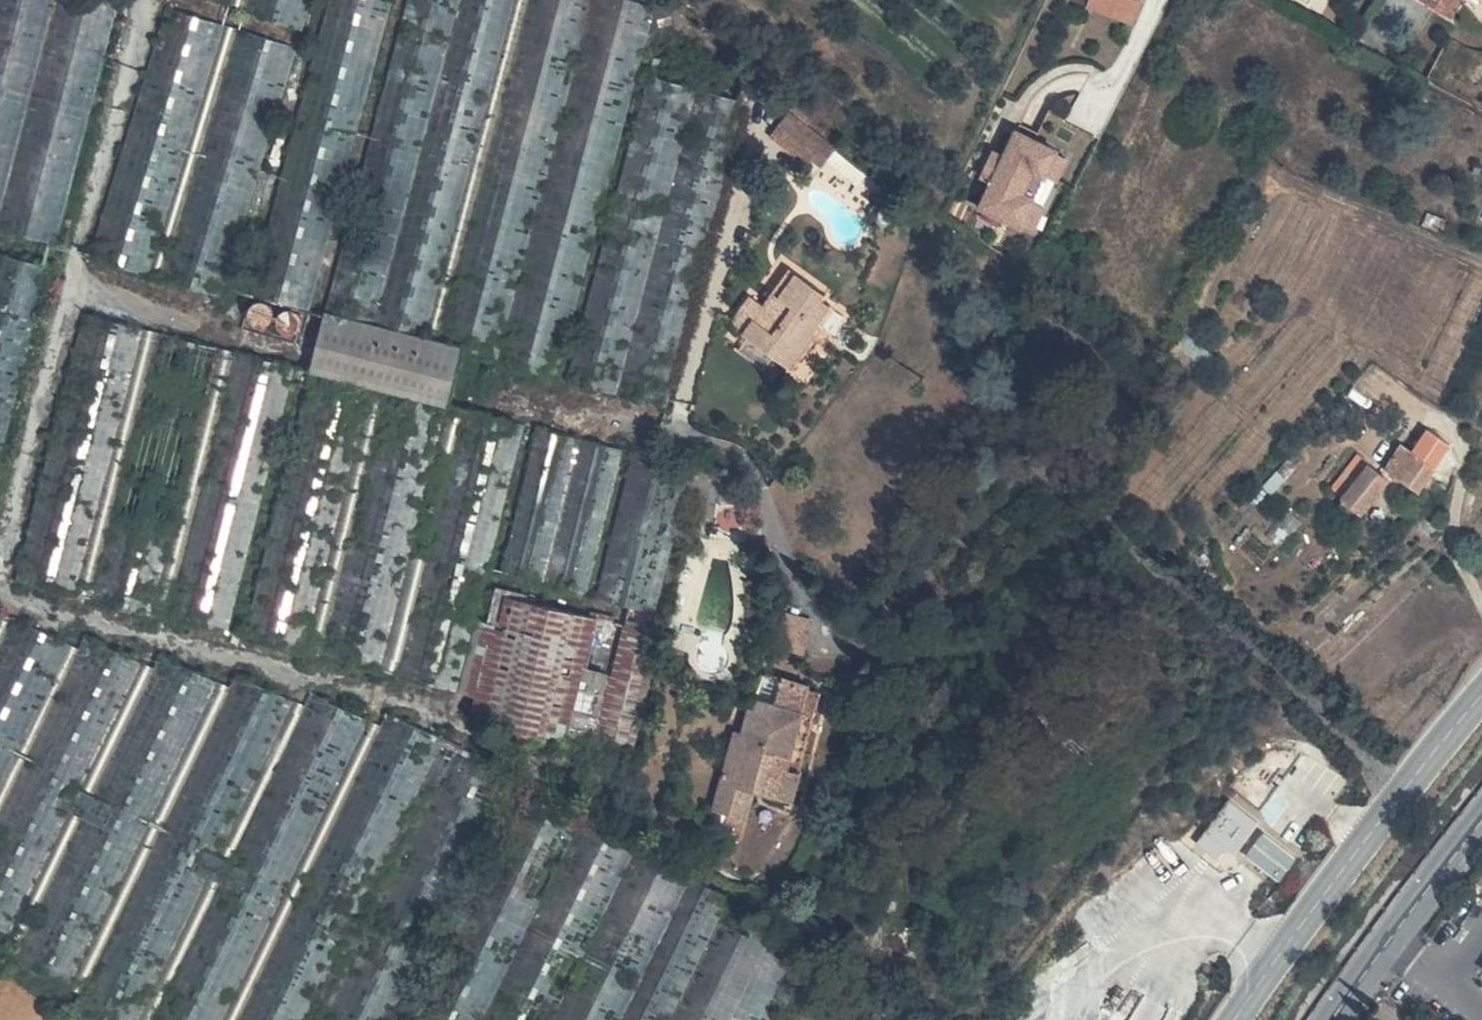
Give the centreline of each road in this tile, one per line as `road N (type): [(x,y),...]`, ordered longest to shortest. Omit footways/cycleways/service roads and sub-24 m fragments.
road 1 (unclassified): [(1237,1019),(1481,696)]
road 2 (unclassified): [(1328,1019),(1481,817)]

